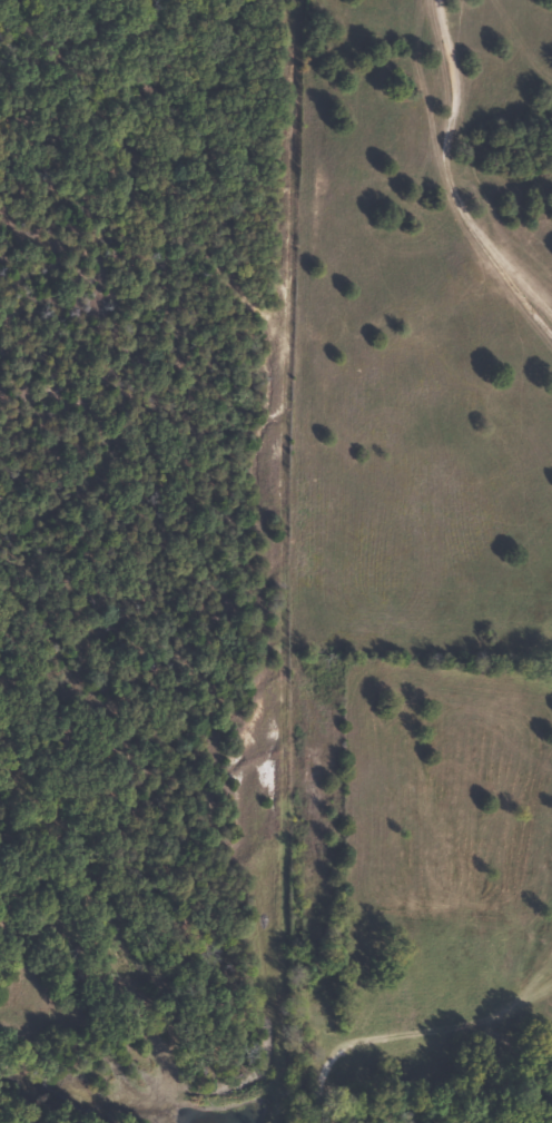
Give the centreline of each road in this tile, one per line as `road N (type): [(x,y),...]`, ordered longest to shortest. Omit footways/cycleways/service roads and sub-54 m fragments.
road 1 (residential): [(299,1122),(299,912),(282,894),(243,460),(243,151),(261,0)]
road 2 (residential): [(243,259),(438,524),(551,914)]
road 3 (residential): [(521,806),(438,1080),(437,1122)]

